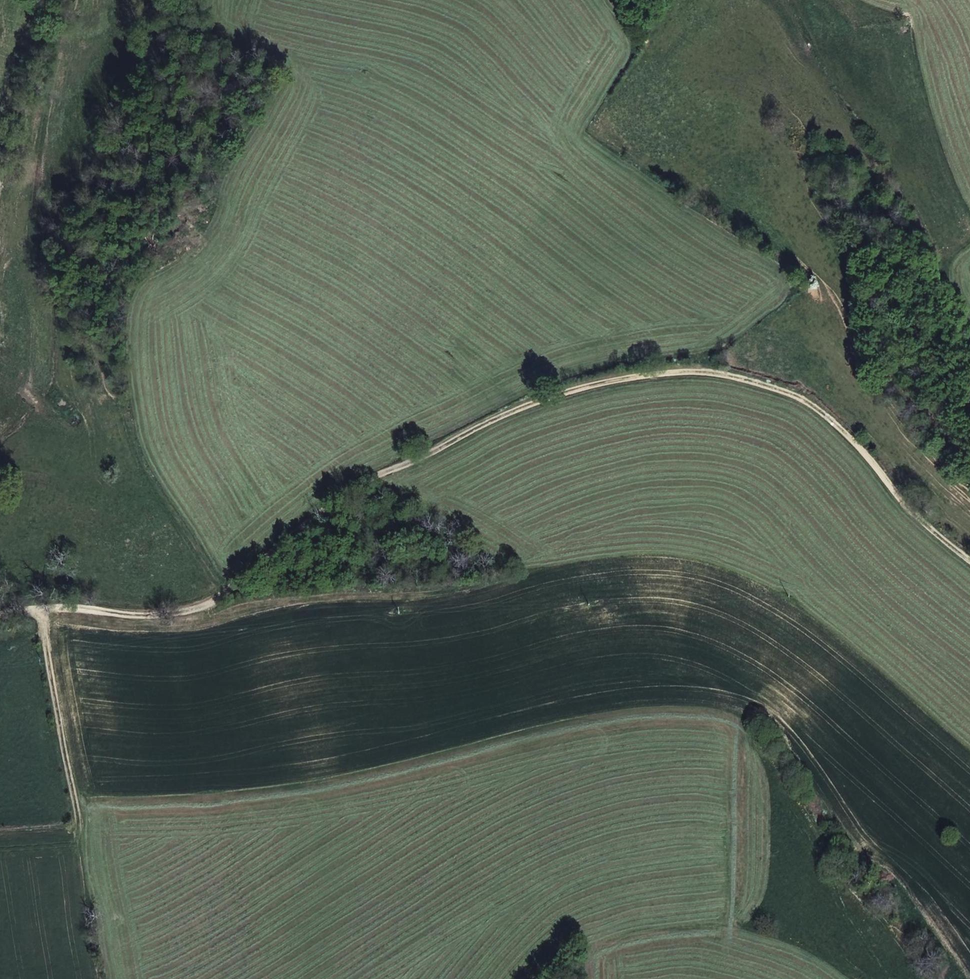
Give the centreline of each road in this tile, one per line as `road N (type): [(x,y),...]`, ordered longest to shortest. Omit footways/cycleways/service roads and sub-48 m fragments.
road 1 (track): [(0,605),(188,603),(345,485),(464,422),(647,369),(720,366),(809,394),(928,518),(969,550)]

